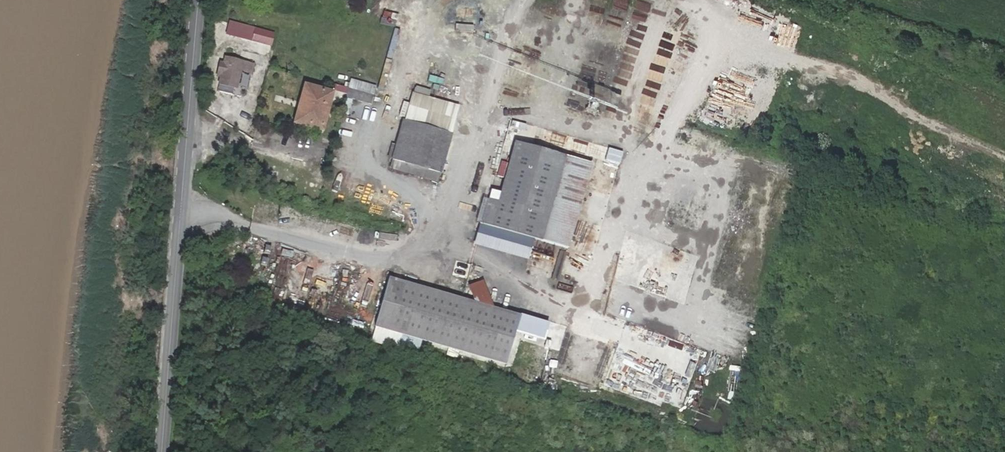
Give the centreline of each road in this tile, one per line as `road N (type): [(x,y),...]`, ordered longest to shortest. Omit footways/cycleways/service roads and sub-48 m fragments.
road 1 (residential): [(181,202),(304,244),(372,260),(401,256),(451,209),(483,106)]
road 2 (tertiary): [(181,202),(161,451)]
road 3 (tertiary): [(199,0),(181,202)]

